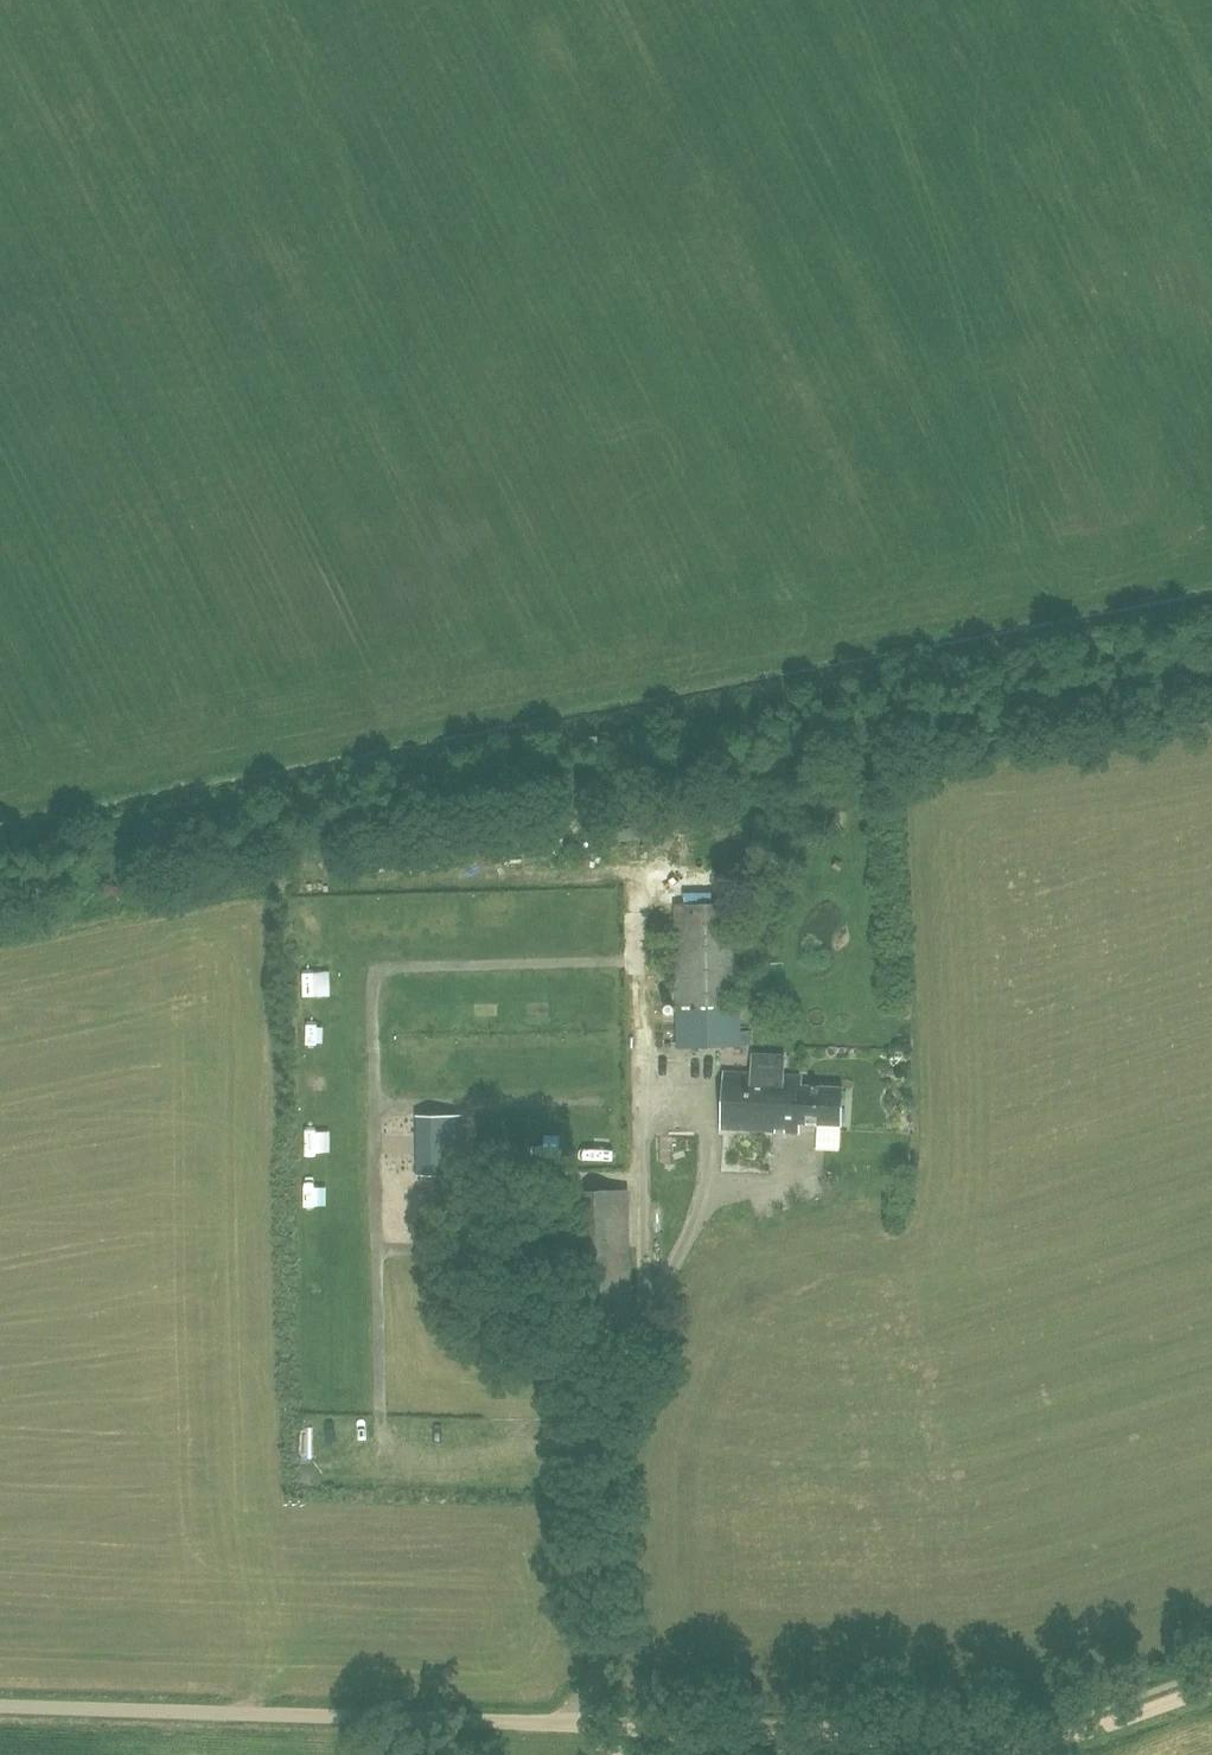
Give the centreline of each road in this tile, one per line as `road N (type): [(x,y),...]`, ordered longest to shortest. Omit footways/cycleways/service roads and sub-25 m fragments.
road 1 (unclassified): [(668,1726),(0,1704)]
road 2 (track): [(668,1726),(906,1741),(1040,1740)]
road 3 (track): [(1040,1740),(1211,1686)]

